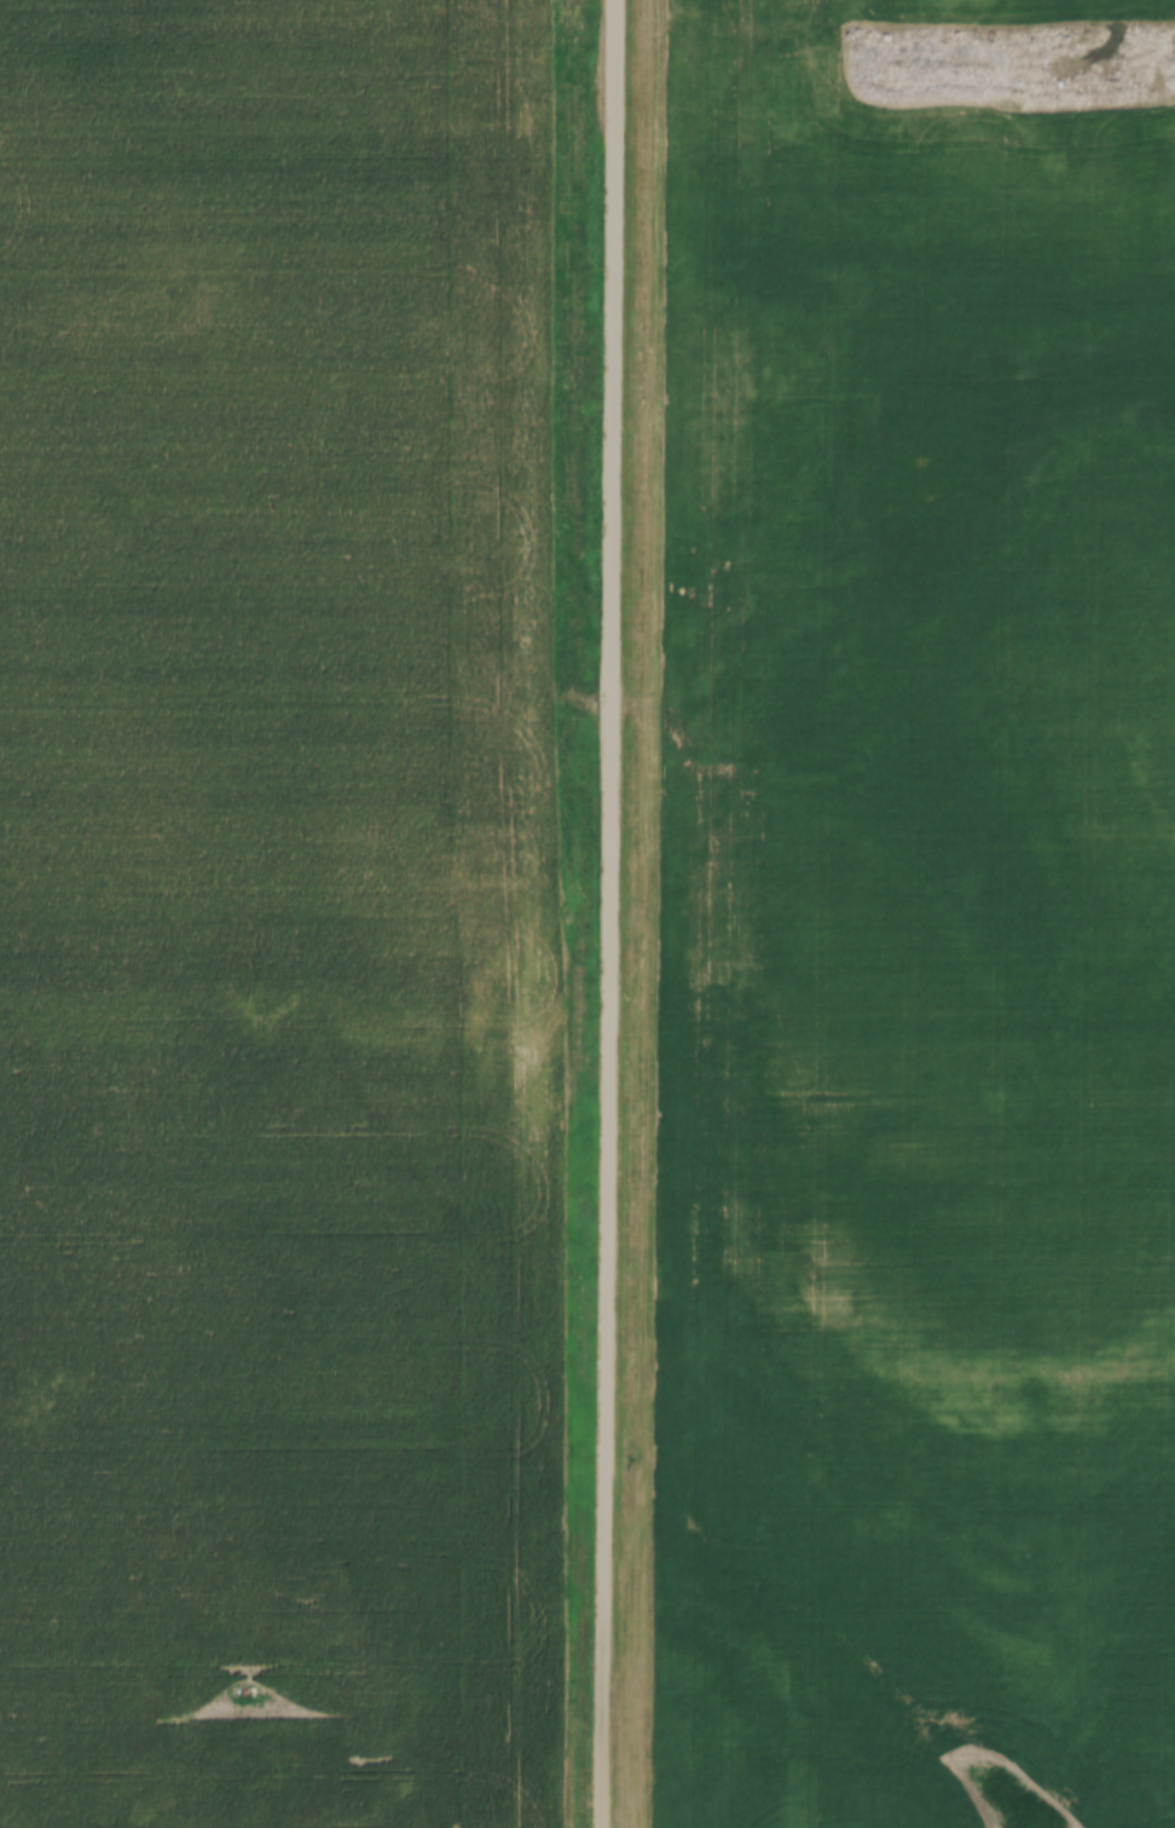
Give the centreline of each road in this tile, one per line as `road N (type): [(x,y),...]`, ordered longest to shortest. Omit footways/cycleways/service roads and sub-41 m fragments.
road 1 (residential): [(606,1827),(619,0)]

